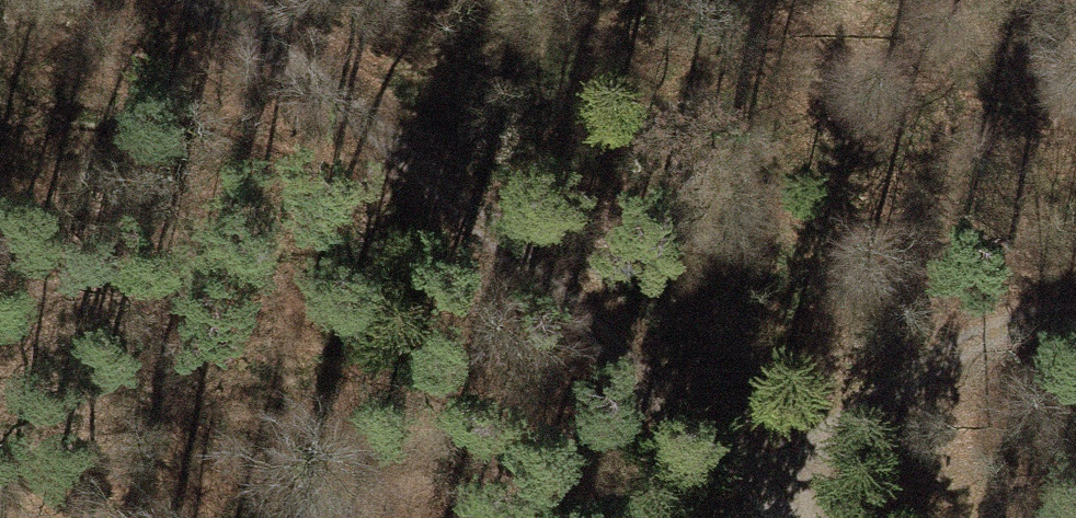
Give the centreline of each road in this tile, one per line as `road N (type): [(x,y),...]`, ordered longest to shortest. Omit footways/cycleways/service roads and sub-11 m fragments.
road 1 (track): [(784,517),(660,380),(450,185),(204,0)]
road 2 (track): [(450,185),(320,173),(0,116)]
road 3 (track): [(1075,320),(1028,316),(855,390),(768,494)]
road 4 (track): [(966,343),(943,388),(937,458),(974,517)]

